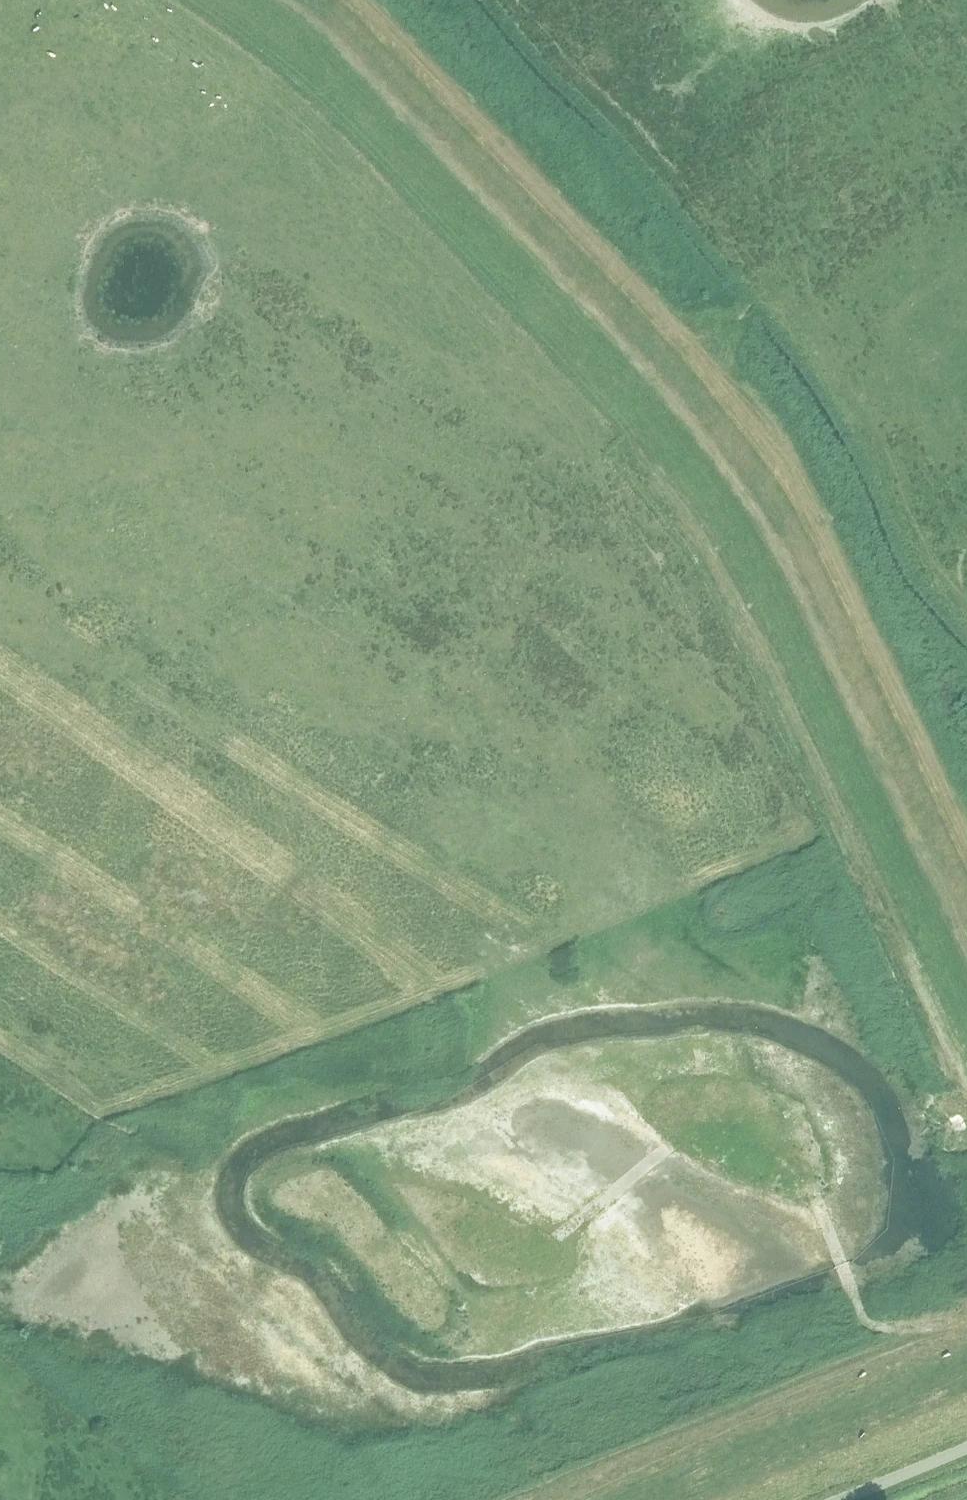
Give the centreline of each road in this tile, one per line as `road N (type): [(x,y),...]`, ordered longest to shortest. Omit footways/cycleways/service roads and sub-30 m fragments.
road 1 (unclassified): [(841,1499),(966,1448)]

